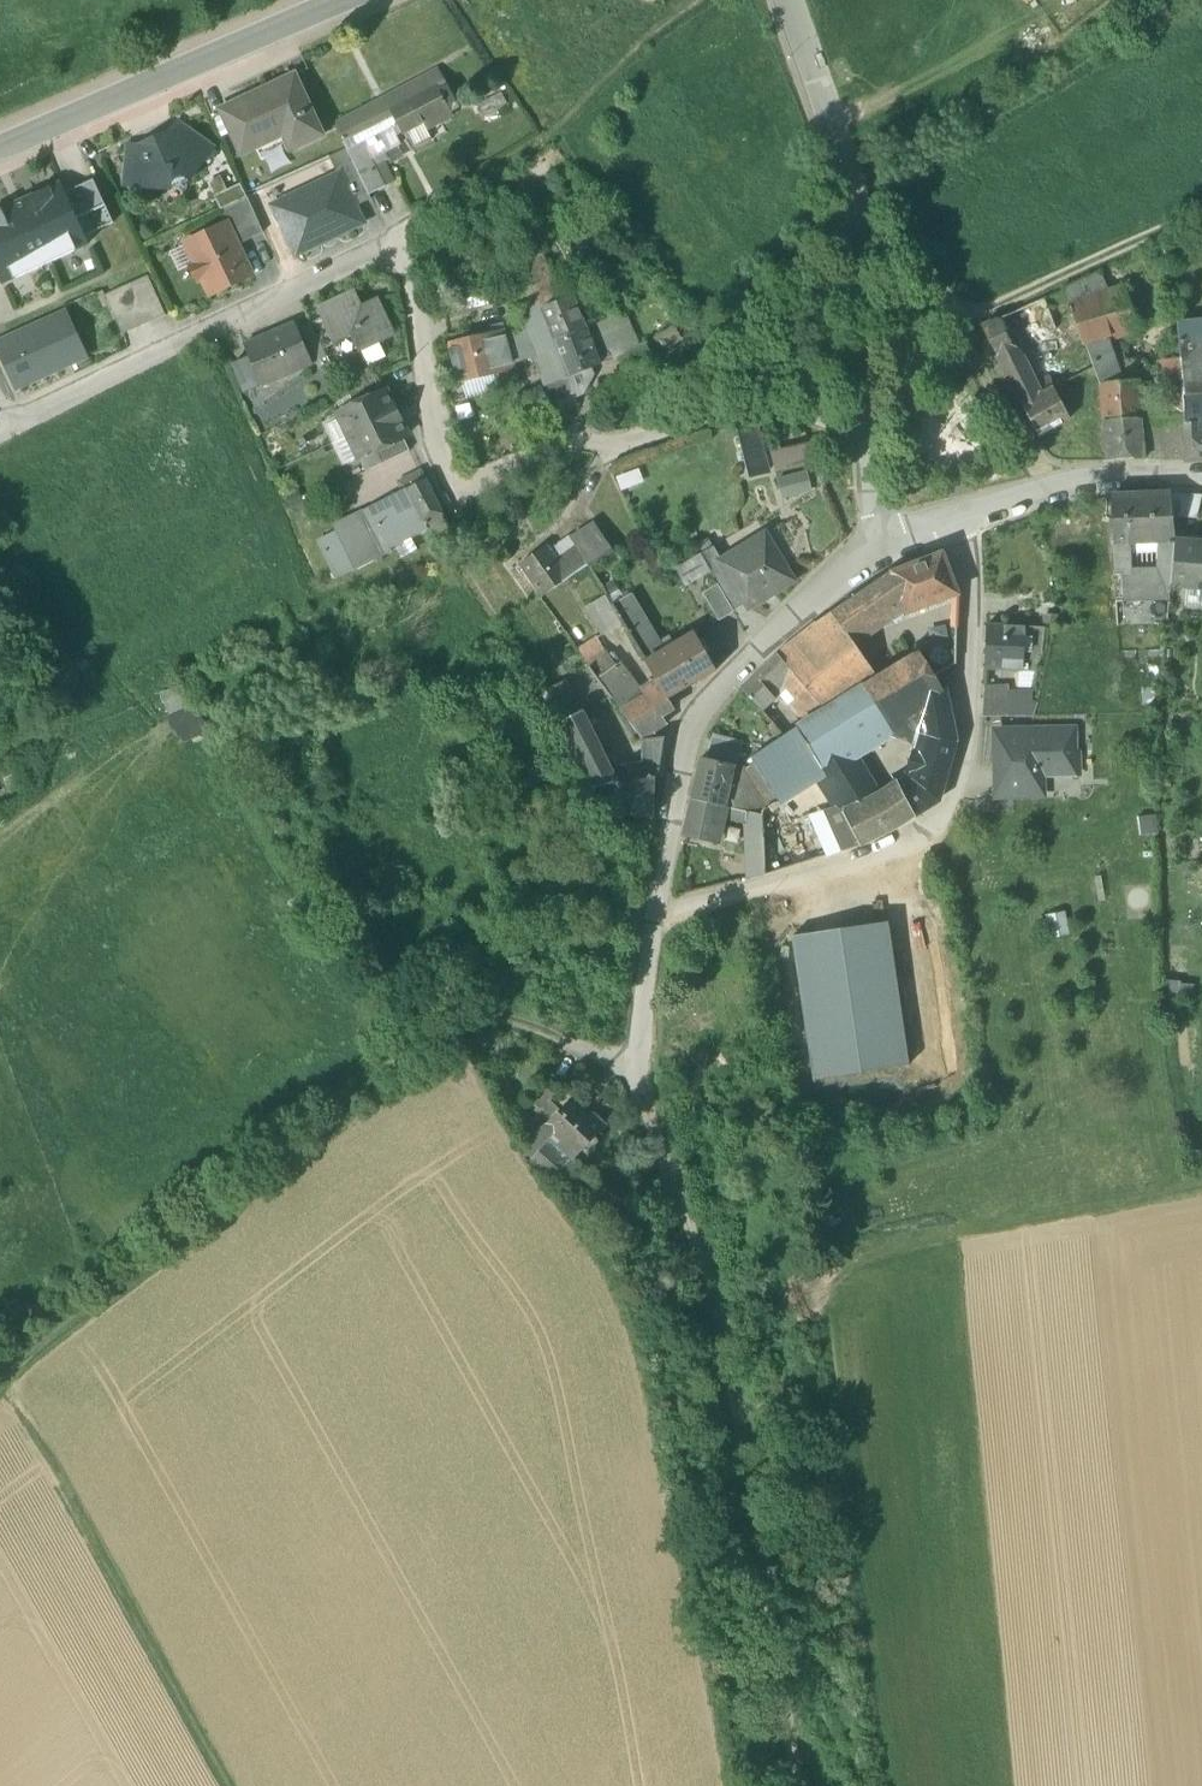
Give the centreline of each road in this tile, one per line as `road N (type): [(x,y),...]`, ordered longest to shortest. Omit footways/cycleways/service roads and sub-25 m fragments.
road 1 (track): [(802,1785),(713,1291),(627,1066),(472,1010),(0,1378)]
road 2 (residential): [(0,415),(6,426),(394,237),(407,265),(439,454),(446,479),(459,491),(474,491),(572,440),(607,445),(732,411),(803,413),(863,427)]
road 3 (residential): [(957,523),(966,559),(966,663),(963,752),(952,801),(881,848),(649,916)]
road 4 (track): [(1201,1185),(709,1281)]
road 5 (track): [(4,1376),(230,1785)]
road 6 (residential): [(875,555),(781,624),(685,728),(649,916)]
road 7 (residential): [(863,427),(841,146),(787,0)]
road 8 (tertiary): [(0,145),(337,0)]
road 9 (track): [(956,311),(1201,208)]
road 10 (residential): [(1201,480),(1144,477),(1052,490),(957,523)]
road 11 (residential): [(649,916),(627,1066)]
road 12 (residential): [(875,555),(863,427)]

